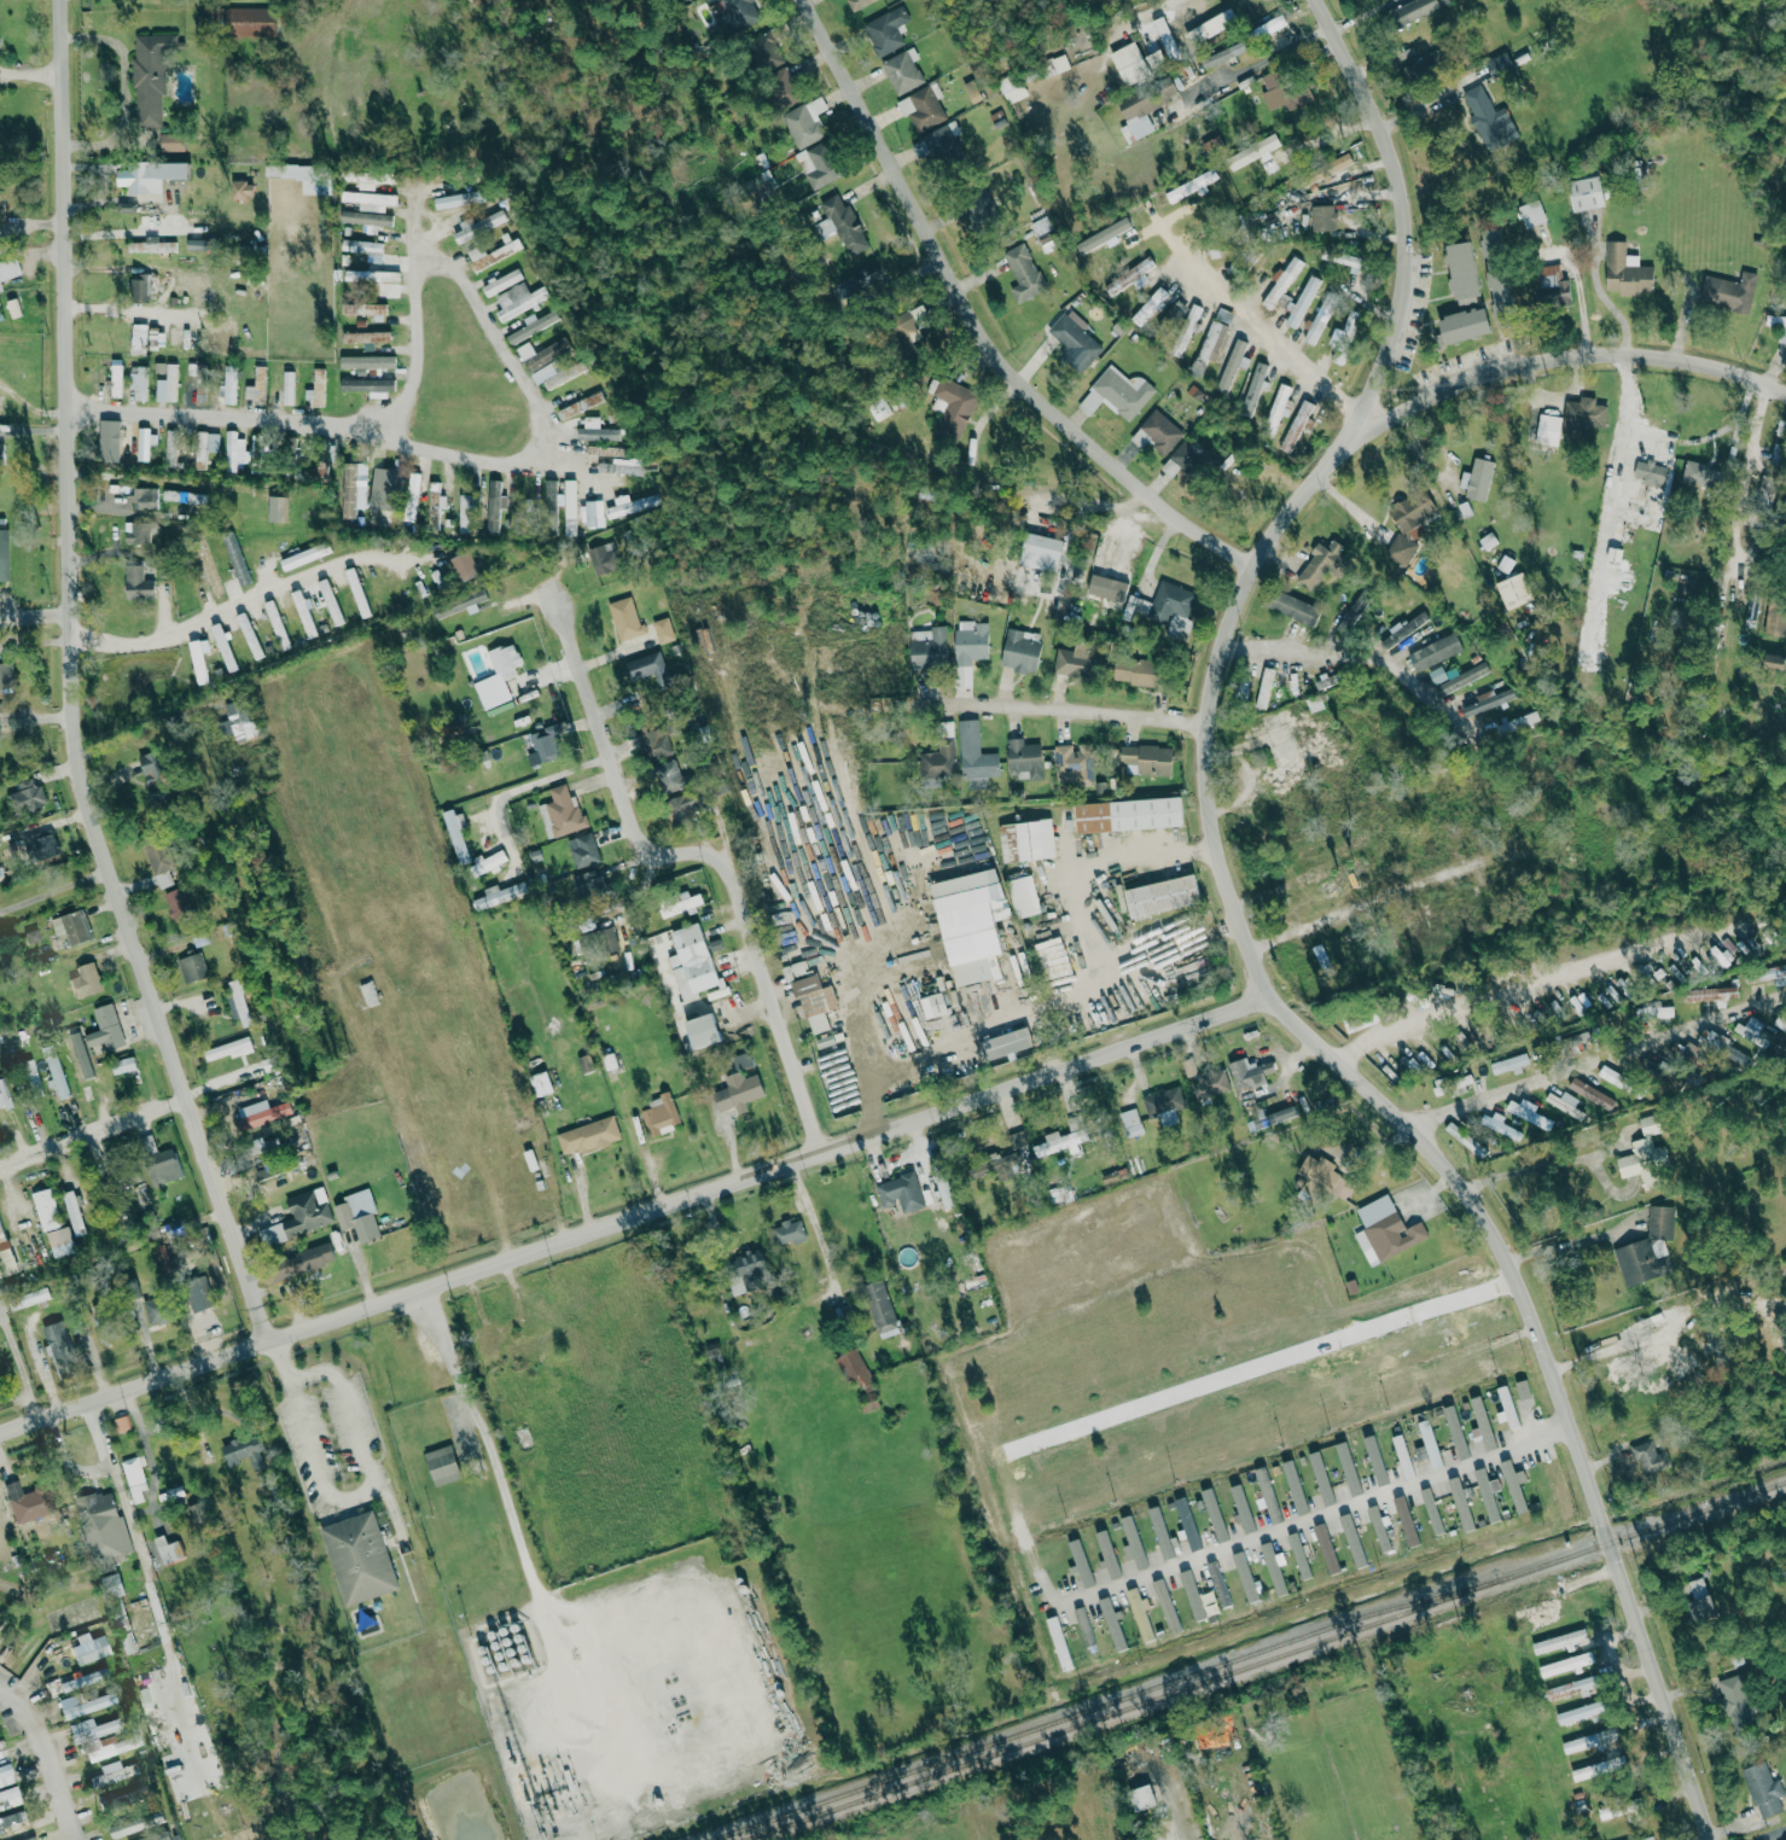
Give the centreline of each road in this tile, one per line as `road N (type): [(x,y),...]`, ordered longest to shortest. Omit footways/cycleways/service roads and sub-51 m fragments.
road 1 (residential): [(1720,1839),(1610,1539),(1573,1416),(1509,1258),(1433,1151),(1267,994),(1216,850),(1205,724),(1220,652),(1252,563),(1339,464),(1408,408),(1499,369),(1581,354),(1701,360),(1785,388)]
road 2 (residential): [(274,1340),(182,1097),(74,758),(62,252),(66,0)]
road 3 (residential): [(0,1435),(1054,1077),(1267,994)]
road 4 (residential): [(805,0),(979,326),(1013,372),(1169,508),(1252,563)]
road 5 (residential): [(827,1151),(739,880),(709,849),(661,848),(645,837),(558,589)]
road 6 (residential): [(66,408),(379,424),(412,391),(411,188)]
road 7 (residential): [(1205,724),(1023,703),(819,705),(791,689),(762,609)]
road 8 (residential): [(1785,953),(1738,925),(1519,974),(1334,1059)]
road 9 (residential): [(1322,0),(1385,127),(1410,223),(1400,334),(1350,454)]
road 10 (residential): [(379,424),(400,447),(529,465),(551,449),(551,419),(456,273),(443,262),(412,262)]
road 11 (residential): [(1409,1126),(1785,994)]
road 12 (residential): [(182,1097),(0,1163)]
road 13 (residential): [(0,1674),(23,1685),(75,1839)]
road 14 (residential): [(827,1151),(798,1172),(838,1283)]

